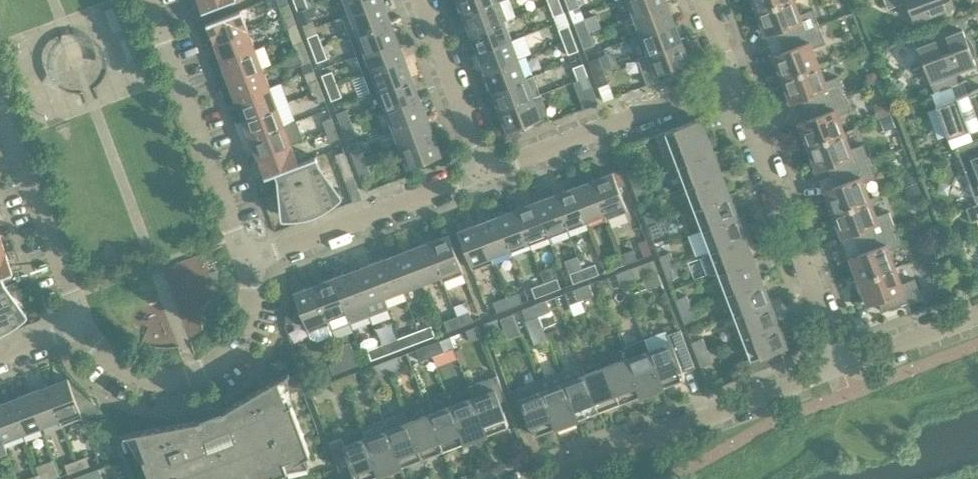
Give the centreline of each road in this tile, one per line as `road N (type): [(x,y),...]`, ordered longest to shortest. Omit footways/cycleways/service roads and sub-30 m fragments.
road 1 (residential): [(541,478),(841,362)]
road 2 (residential): [(841,362),(733,81)]
road 3 (residential): [(250,261),(150,0)]
road 4 (residential): [(84,330),(109,361),(143,378),(198,377),(229,358),(250,321),(250,261)]
road 5 (residential): [(484,175),(733,81)]
road 6 (residential): [(250,261),(484,175)]
road 7 (residential): [(0,106),(84,330)]
road 8 (residential): [(484,175),(418,0)]
road 9 (residential): [(841,362),(977,313)]

